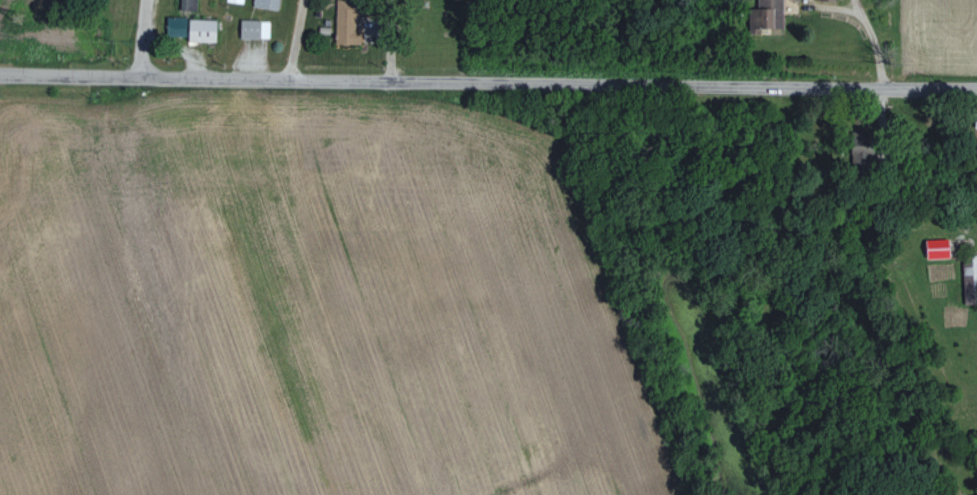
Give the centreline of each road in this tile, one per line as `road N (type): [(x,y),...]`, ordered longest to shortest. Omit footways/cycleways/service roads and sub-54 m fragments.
road 1 (residential): [(0,73),(976,87)]

